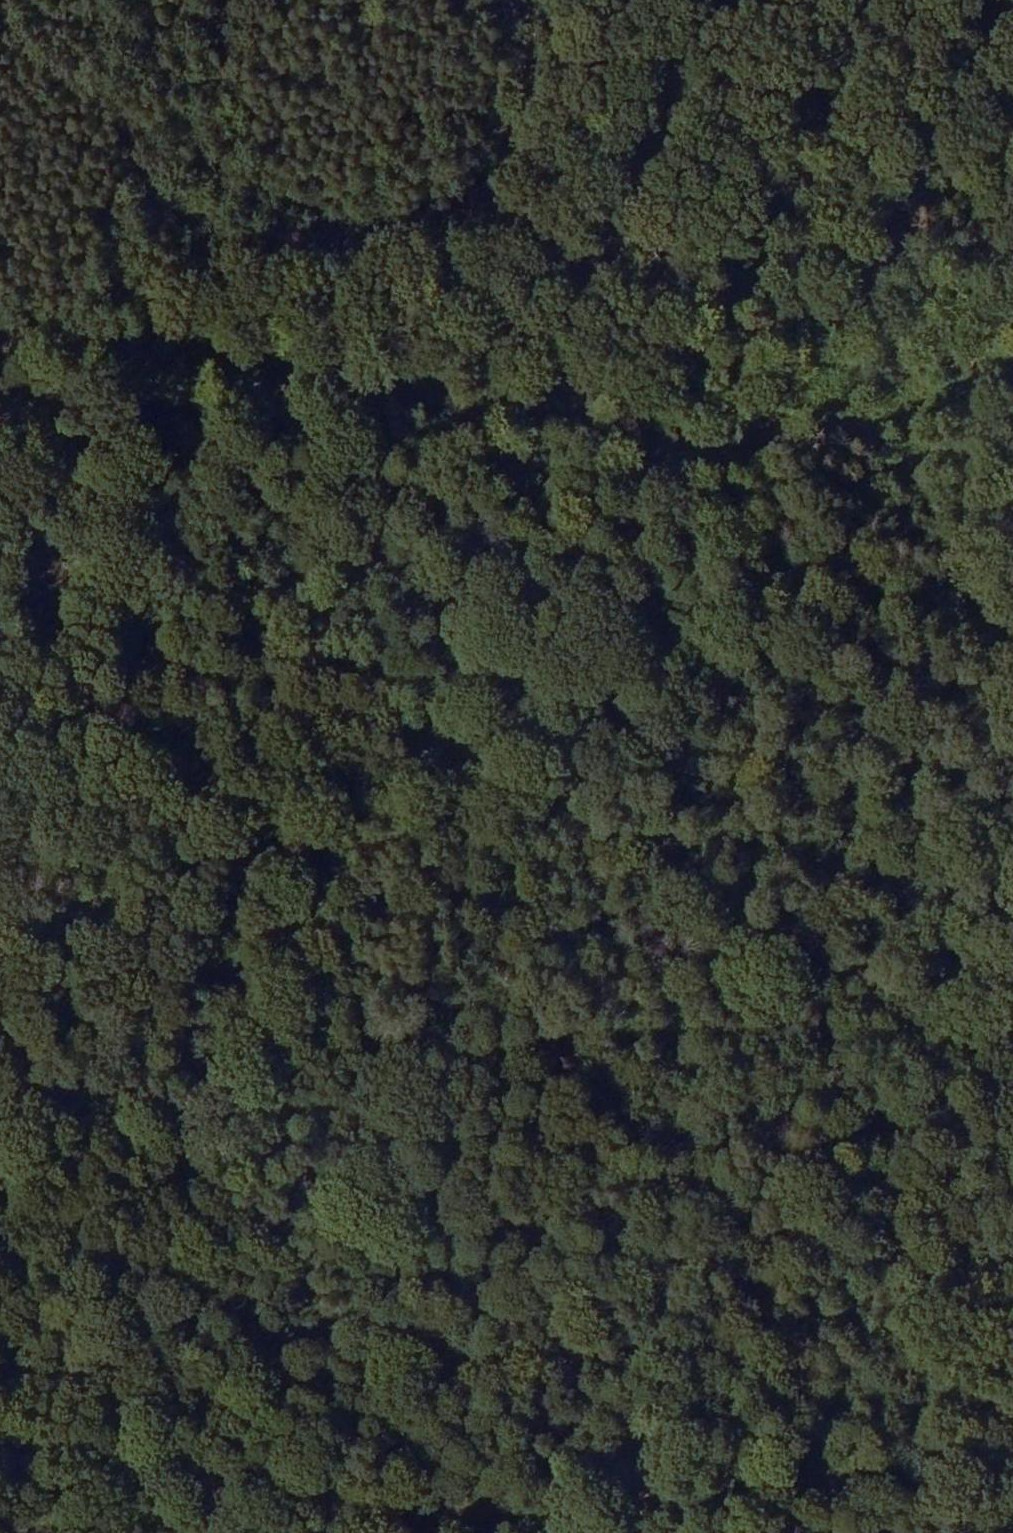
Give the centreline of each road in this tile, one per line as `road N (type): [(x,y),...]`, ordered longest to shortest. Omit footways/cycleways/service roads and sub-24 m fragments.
road 1 (track): [(0,1440),(507,1532)]

